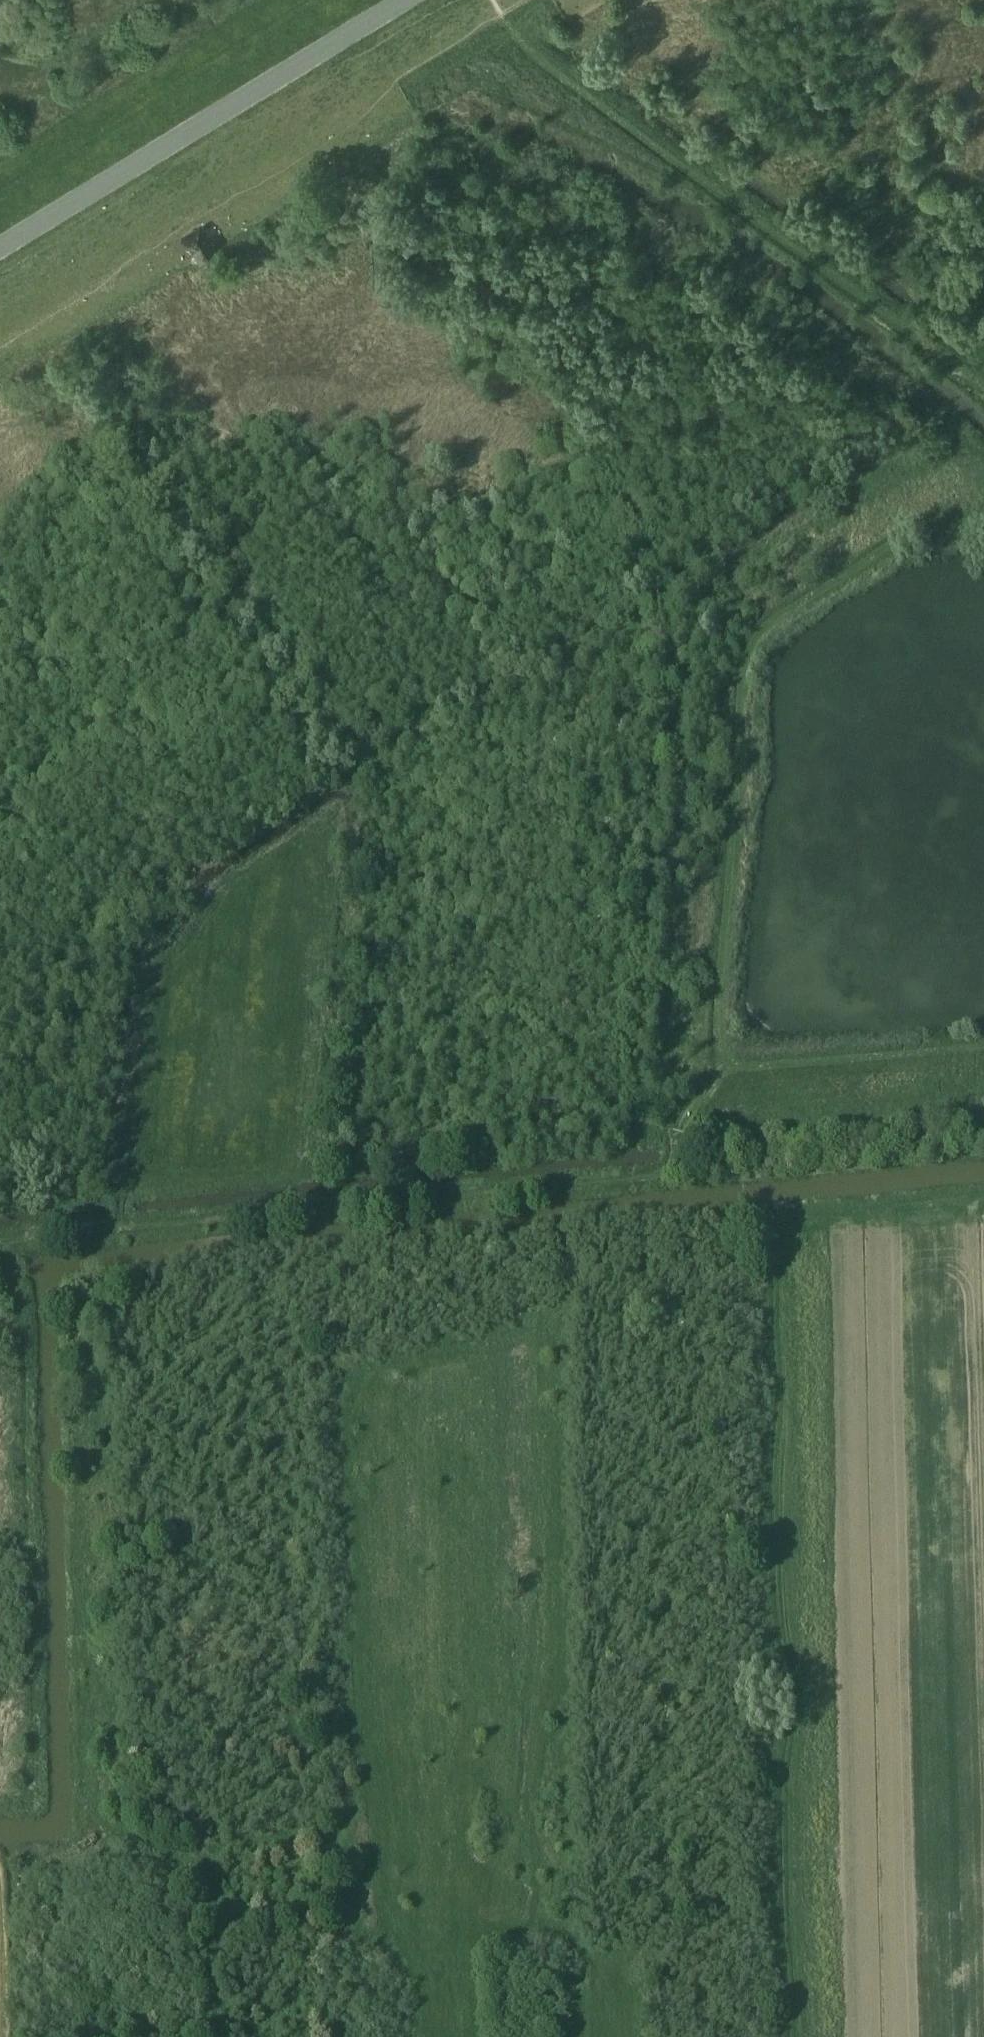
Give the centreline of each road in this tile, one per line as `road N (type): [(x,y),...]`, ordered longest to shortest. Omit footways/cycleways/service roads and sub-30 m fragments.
road 1 (tertiary): [(0,250),(408,0)]

